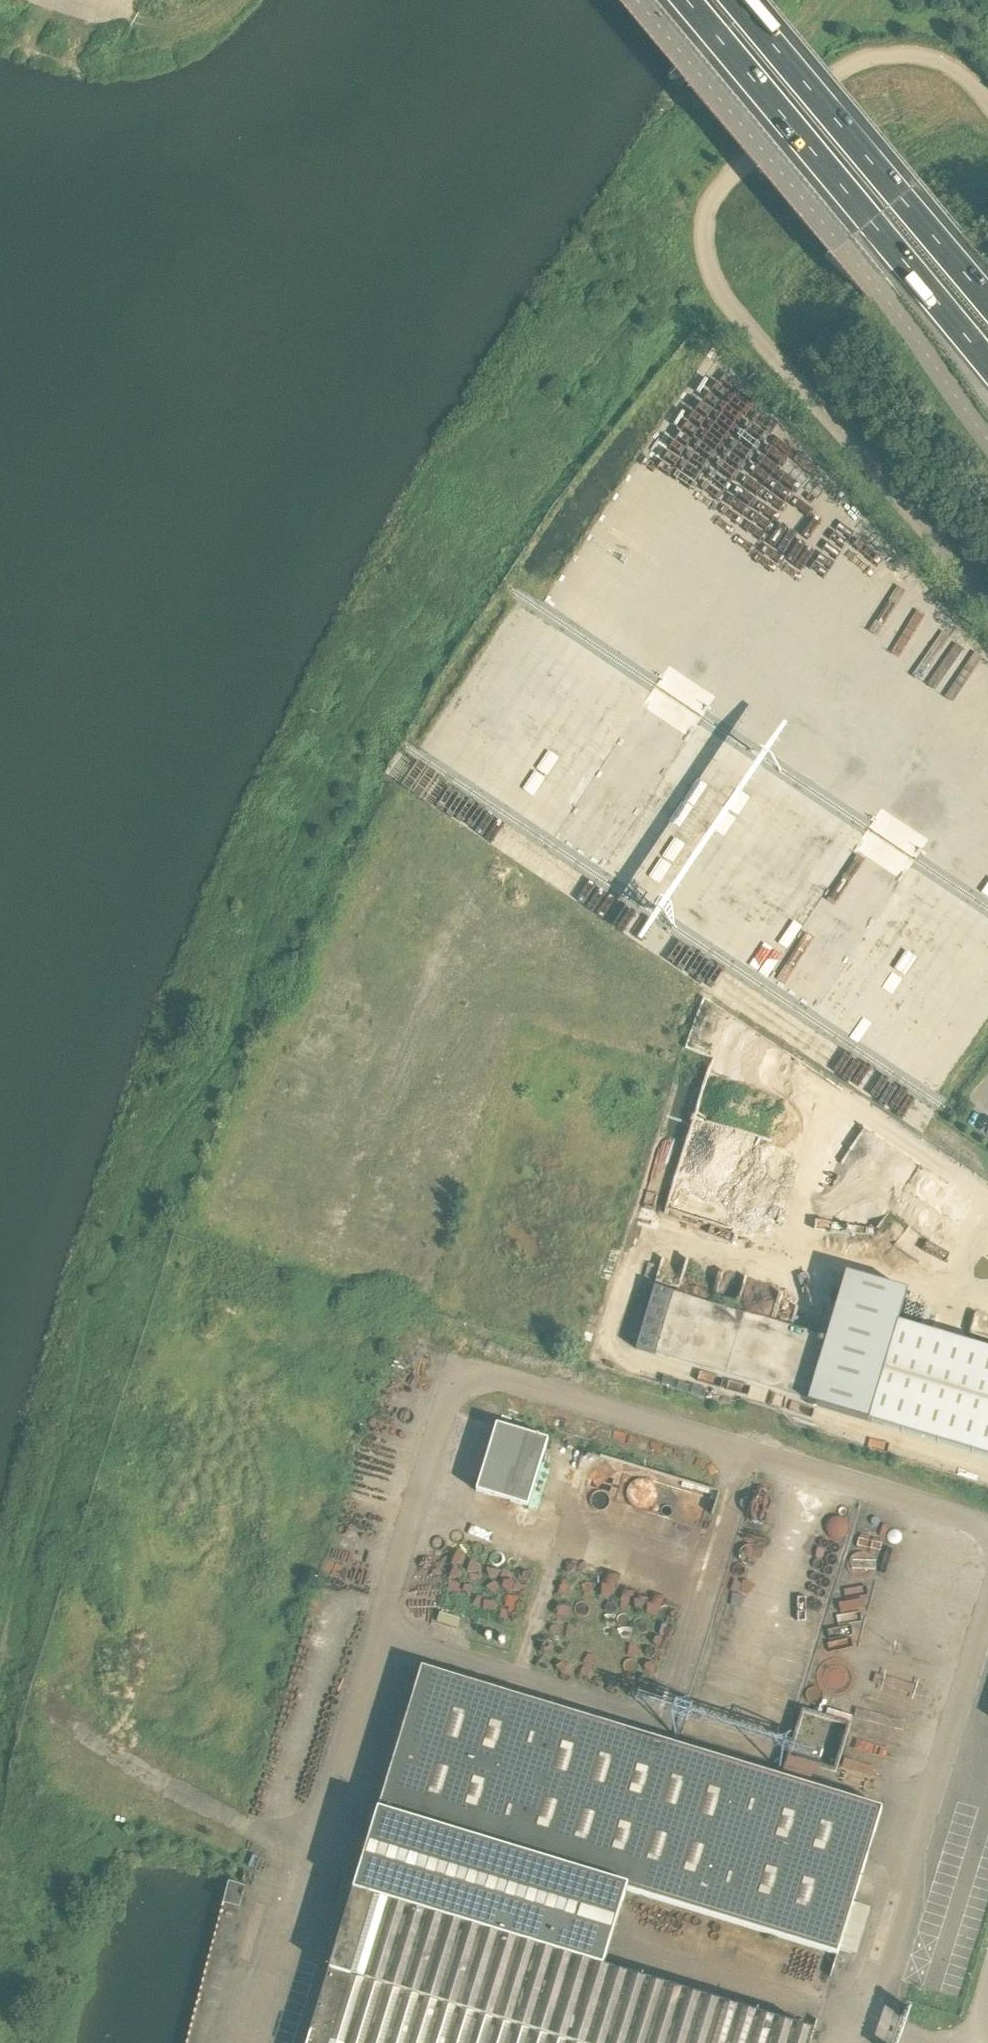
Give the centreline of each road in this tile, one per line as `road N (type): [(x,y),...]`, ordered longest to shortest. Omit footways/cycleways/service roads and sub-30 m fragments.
road 1 (unclassified): [(987,608),(728,303),(705,255),(718,188),(836,80)]
road 2 (unclassified): [(987,432),(638,0)]
road 3 (motorway): [(686,0),(987,363)]
road 4 (motorway): [(987,301),(736,0)]
road 5 (unclassified): [(987,102),(958,71),(926,56),(890,55),(836,80)]

